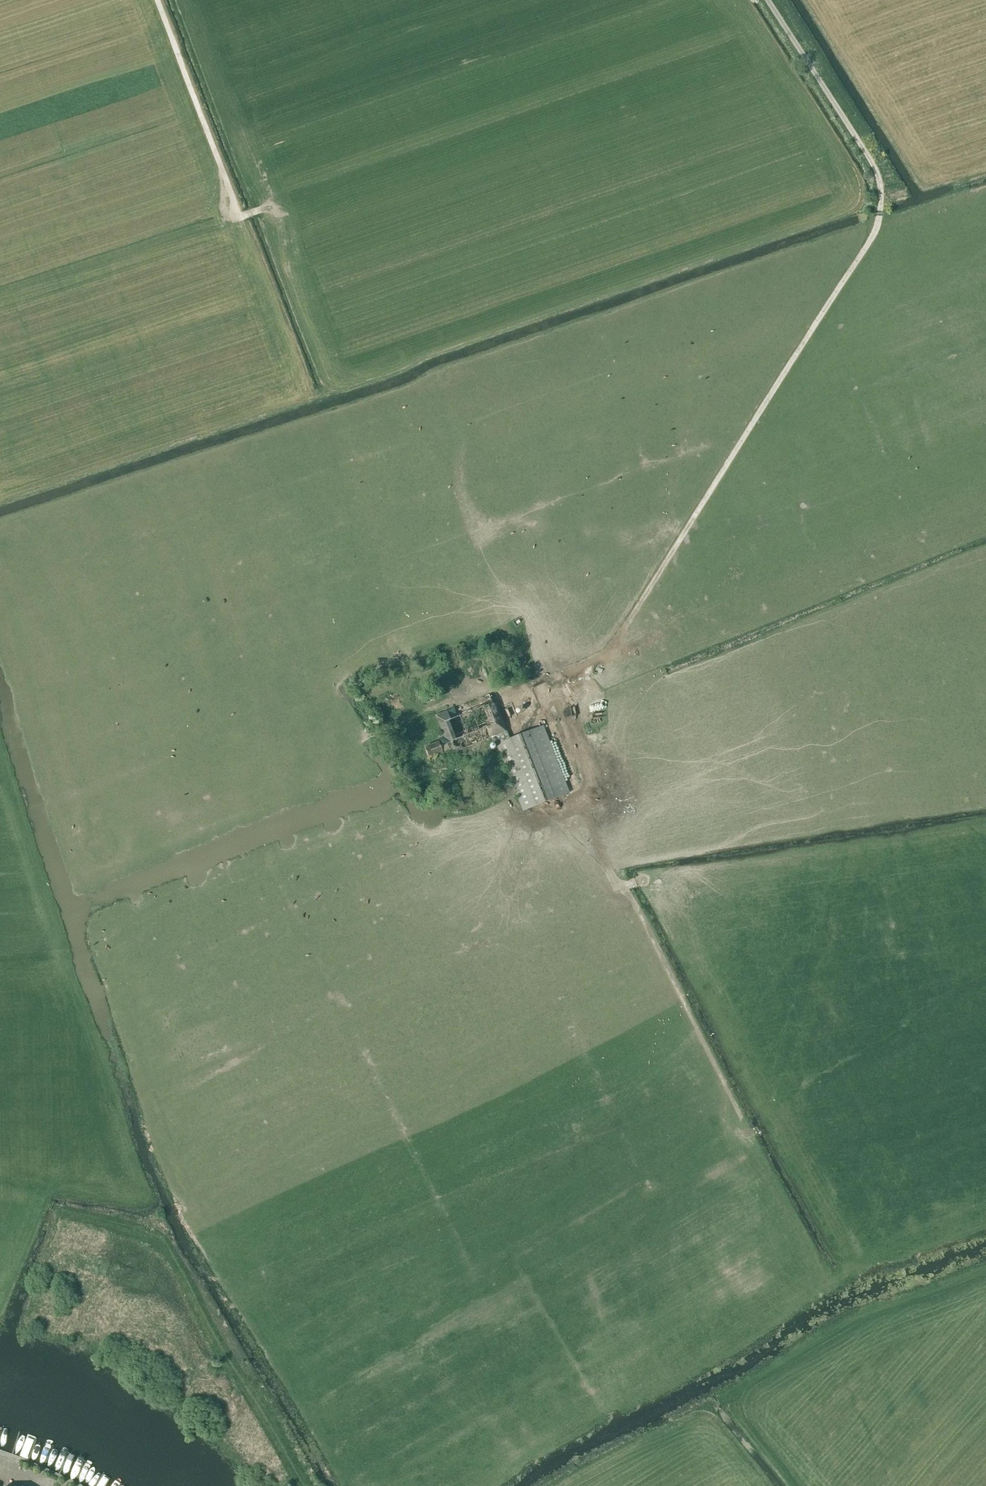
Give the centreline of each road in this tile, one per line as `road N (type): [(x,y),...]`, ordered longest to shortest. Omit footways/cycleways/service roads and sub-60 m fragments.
road 1 (unclassified): [(560,676),(617,643),(878,225),(878,174),(768,0)]
road 2 (track): [(157,0),(239,219),(259,213)]

